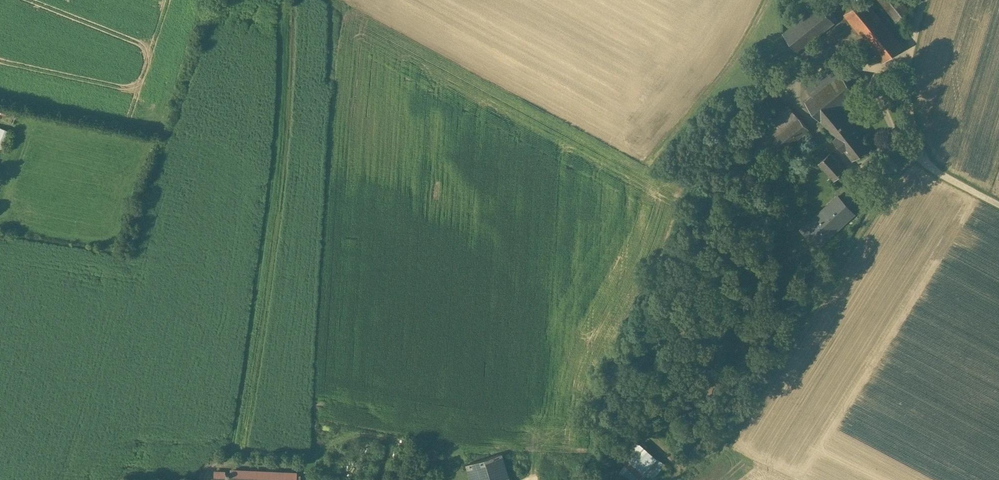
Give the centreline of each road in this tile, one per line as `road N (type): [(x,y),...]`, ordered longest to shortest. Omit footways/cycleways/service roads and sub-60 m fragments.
road 1 (track): [(673,479),(727,437),(887,185),(918,154)]
road 2 (track): [(904,71),(918,154),(998,205)]

